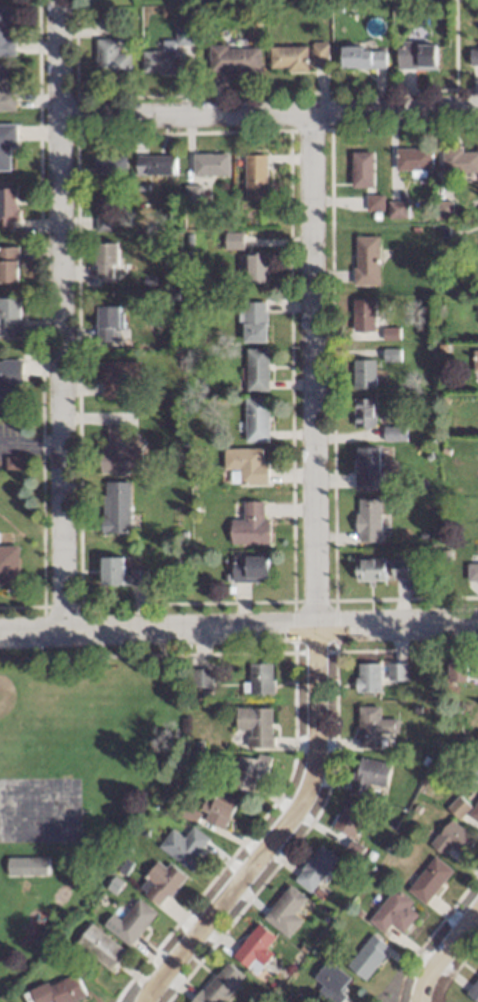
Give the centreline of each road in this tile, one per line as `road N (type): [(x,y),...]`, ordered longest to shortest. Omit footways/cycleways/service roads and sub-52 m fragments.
road 1 (residential): [(147,1001),(314,773),(320,729),(312,112)]
road 2 (residential): [(68,628),(58,0)]
road 3 (residential): [(0,630),(477,621)]
road 4 (residential): [(477,108),(59,115)]

